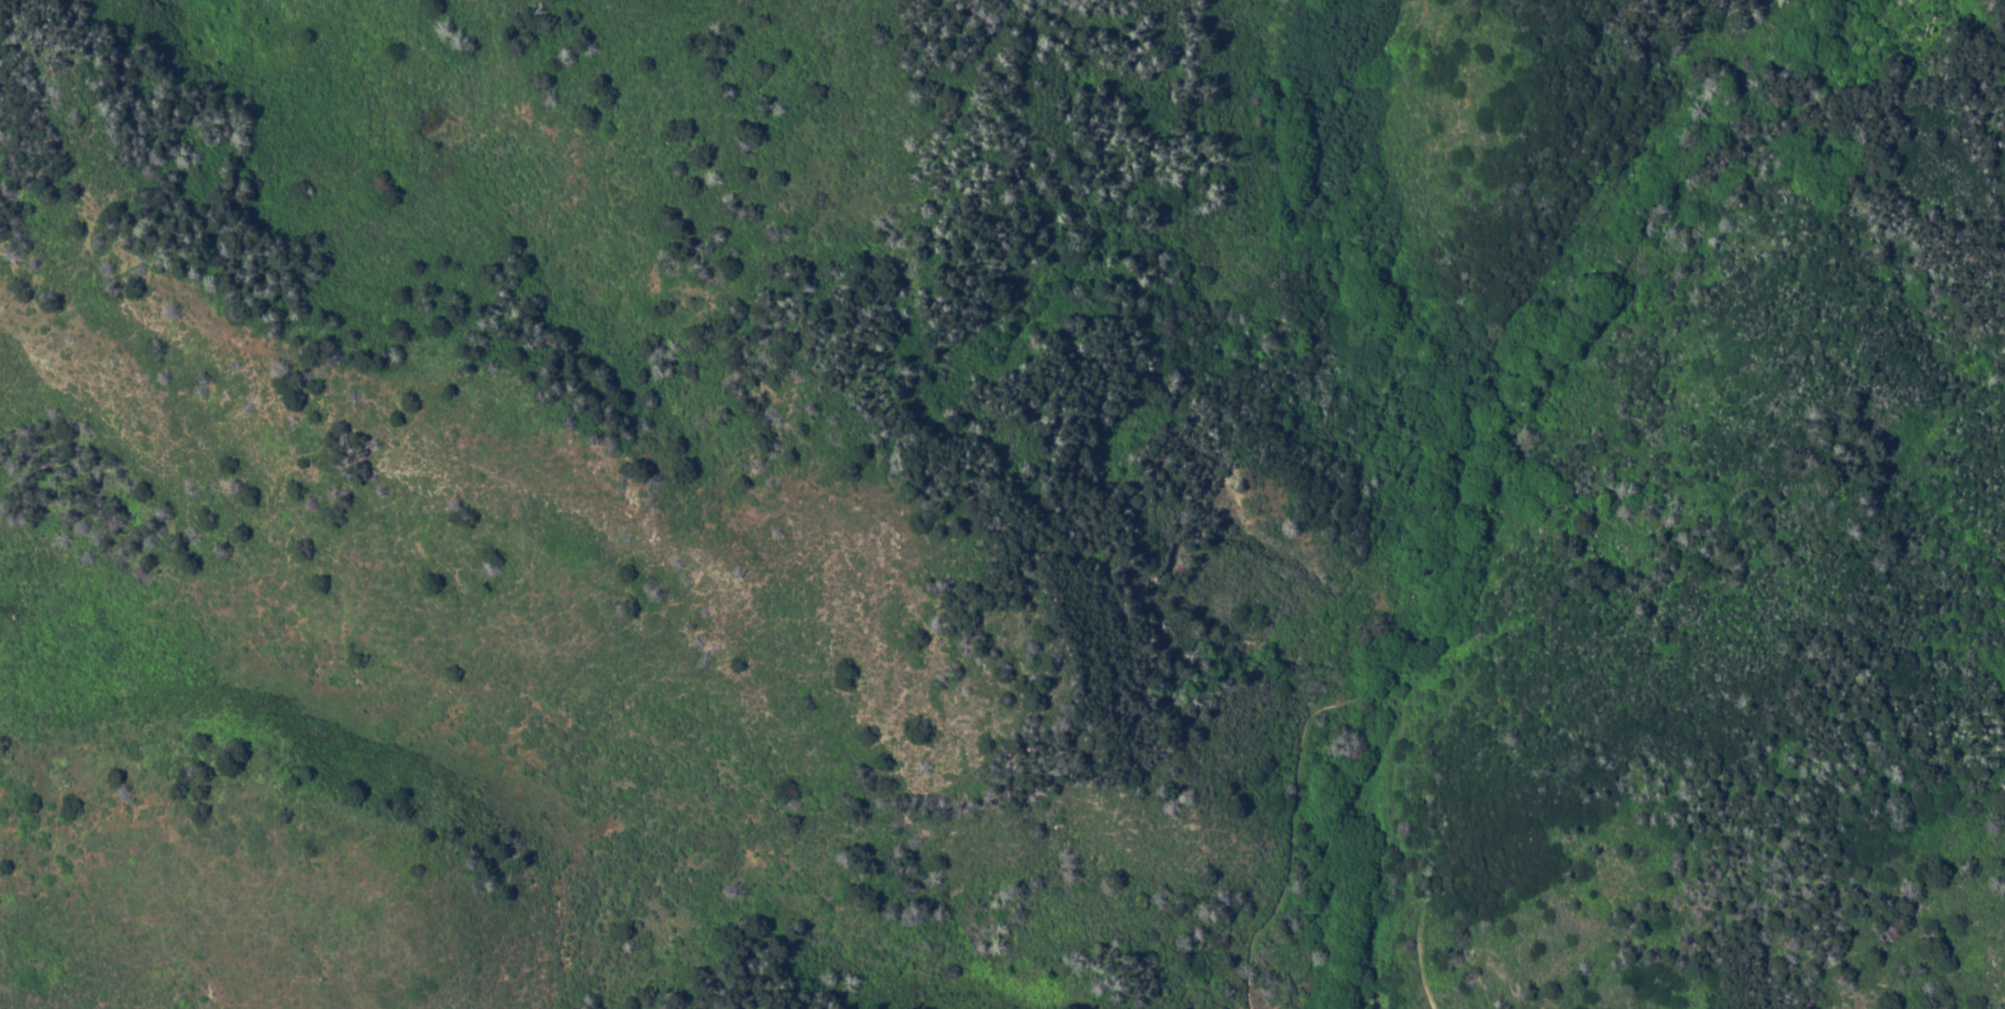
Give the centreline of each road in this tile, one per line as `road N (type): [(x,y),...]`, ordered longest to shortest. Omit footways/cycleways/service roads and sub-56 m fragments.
road 1 (track): [(1437,1008),(1422,909),(1401,846),(1393,768),(1405,717),(1399,697),(1379,696),(1315,715),(1301,733),(1288,885),(1251,945),(1251,1008)]

